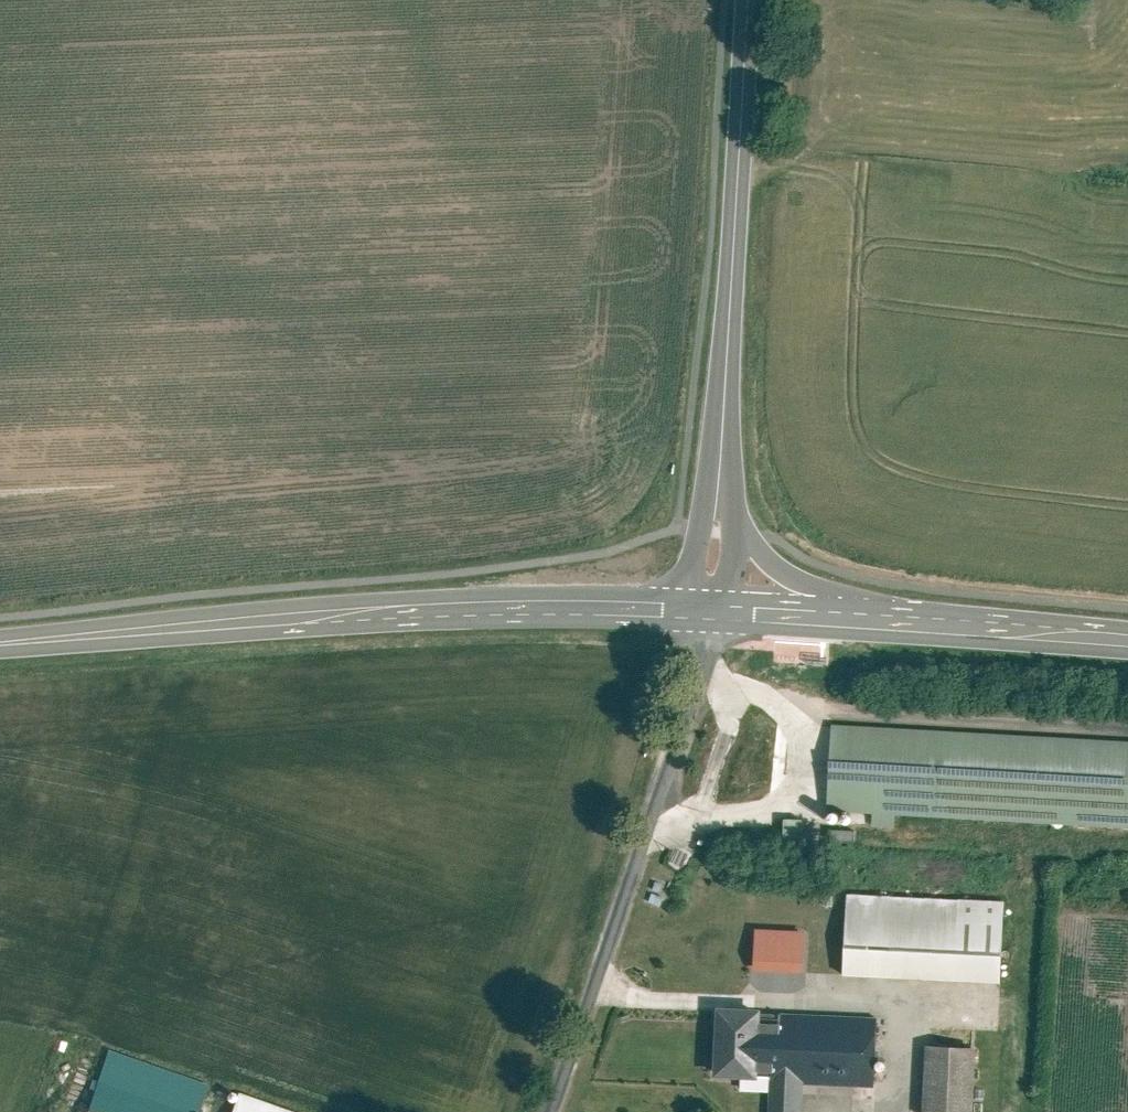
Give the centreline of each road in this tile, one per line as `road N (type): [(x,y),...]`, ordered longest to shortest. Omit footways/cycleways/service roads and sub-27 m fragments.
road 1 (tertiary): [(712,613),(527,607),(0,641)]
road 2 (tertiary): [(748,0),(712,613)]
road 3 (unclassified): [(712,613),(706,663),(555,1111)]
road 4 (tertiary): [(1127,642),(712,613)]

